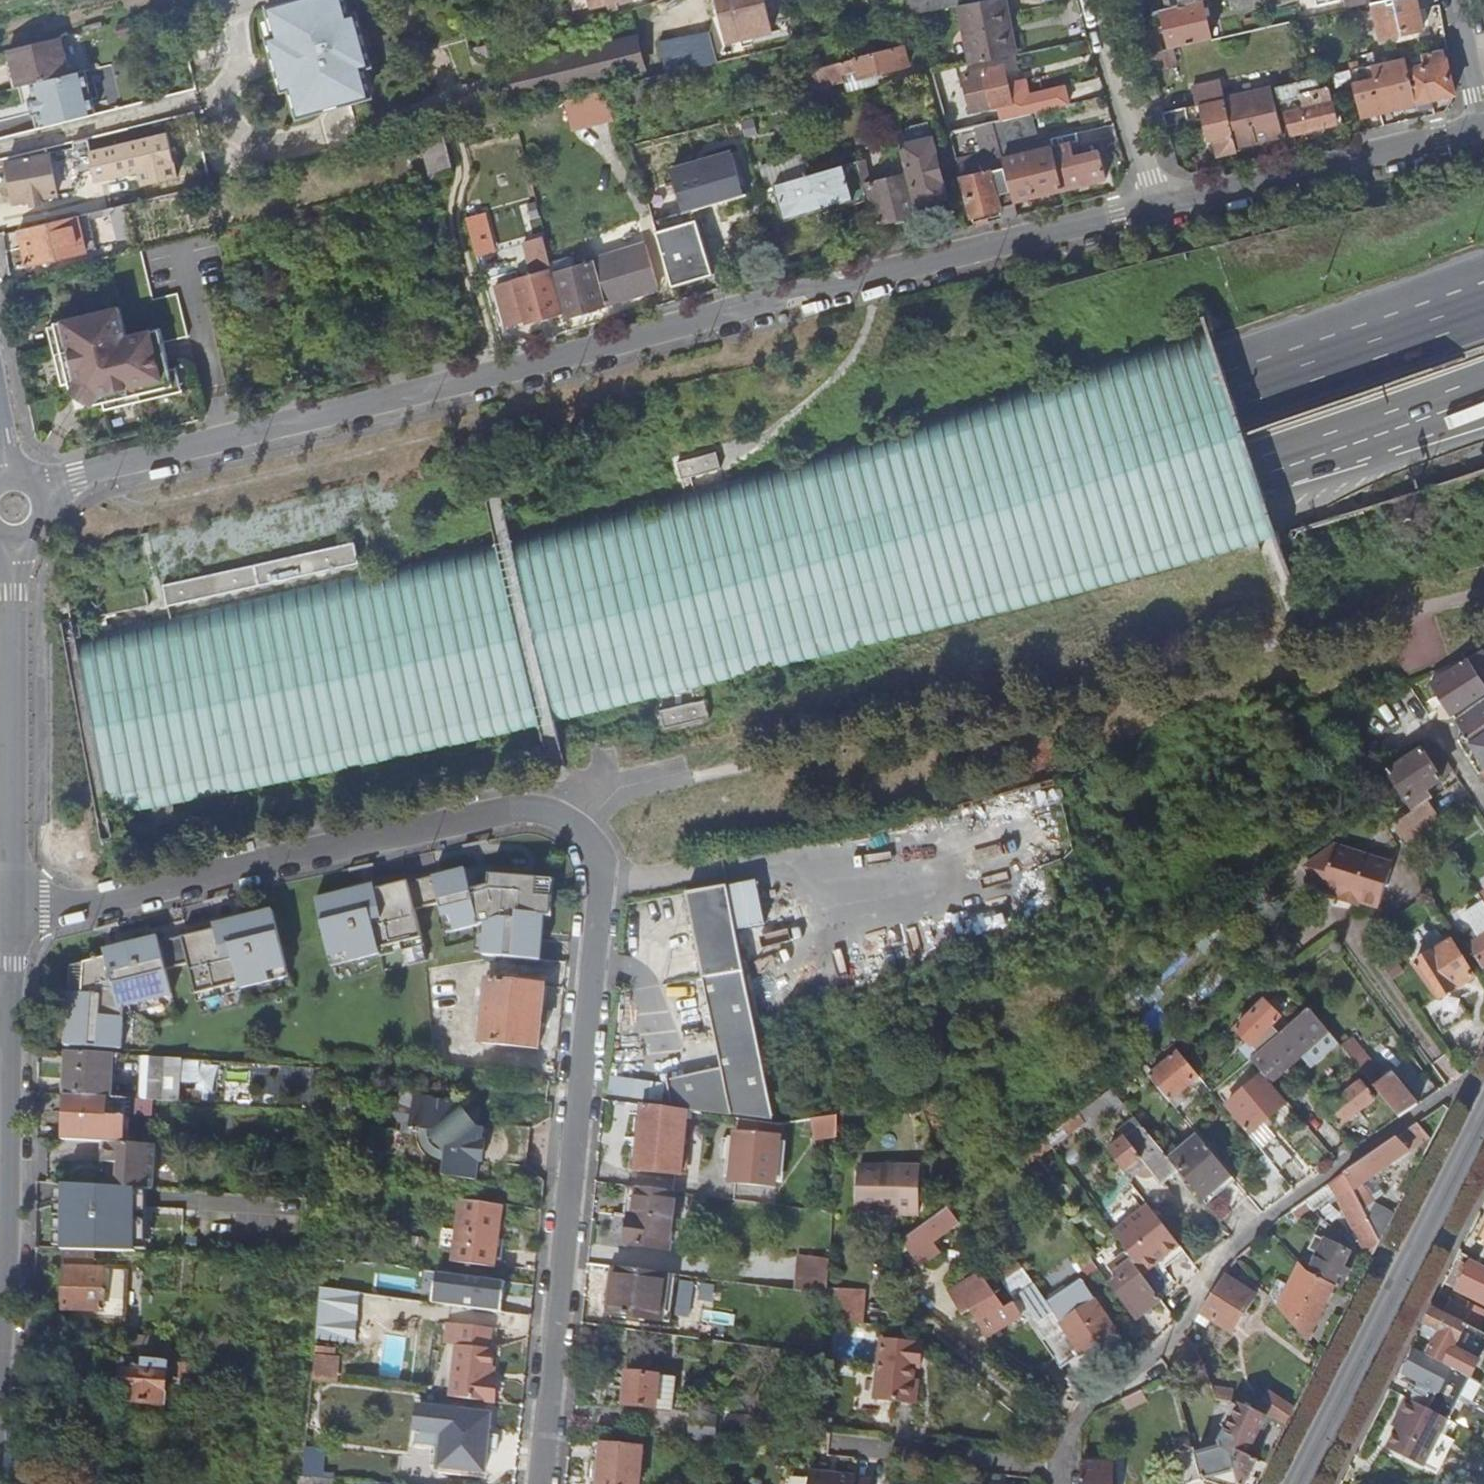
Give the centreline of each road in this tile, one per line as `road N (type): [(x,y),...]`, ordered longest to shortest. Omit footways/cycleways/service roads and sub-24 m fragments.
road 1 (motorway): [(0,798),(708,637),(1257,469),(1483,386)]
road 2 (motorway): [(1483,311),(1238,397),(691,552),(0,702)]
road 3 (residential): [(538,1483),(601,874),(581,832),(569,821),(524,811),(82,907),(12,909)]
road 4 (residential): [(1152,208),(77,475),(42,498)]
road 5 (residential): [(12,909),(0,1336)]
road 6 (tertiary): [(1297,1483),(1483,1113)]
road 7 (residential): [(8,540),(12,909)]
road 8 (residential): [(1482,126),(1152,208)]
road 9 (residential): [(1093,0),(1152,208)]
road 10 (residential): [(1482,126),(1459,0)]

